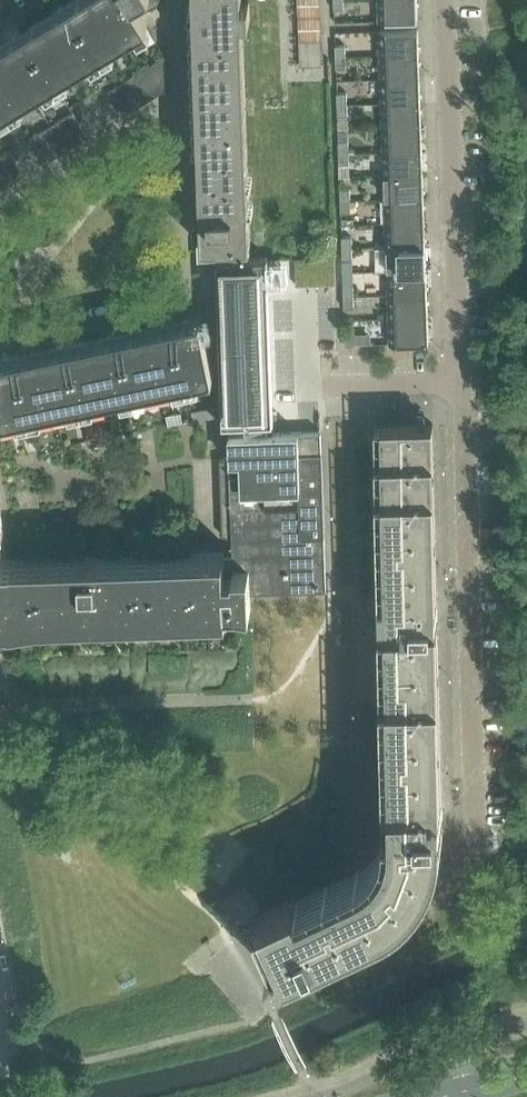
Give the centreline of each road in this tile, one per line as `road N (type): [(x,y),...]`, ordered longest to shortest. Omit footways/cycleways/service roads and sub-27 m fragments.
road 1 (residential): [(482,837),(444,0)]
road 2 (residential): [(184,87),(0,201)]
road 3 (residential): [(192,292),(184,87)]
road 4 (residential): [(0,343),(172,313),(192,292)]

